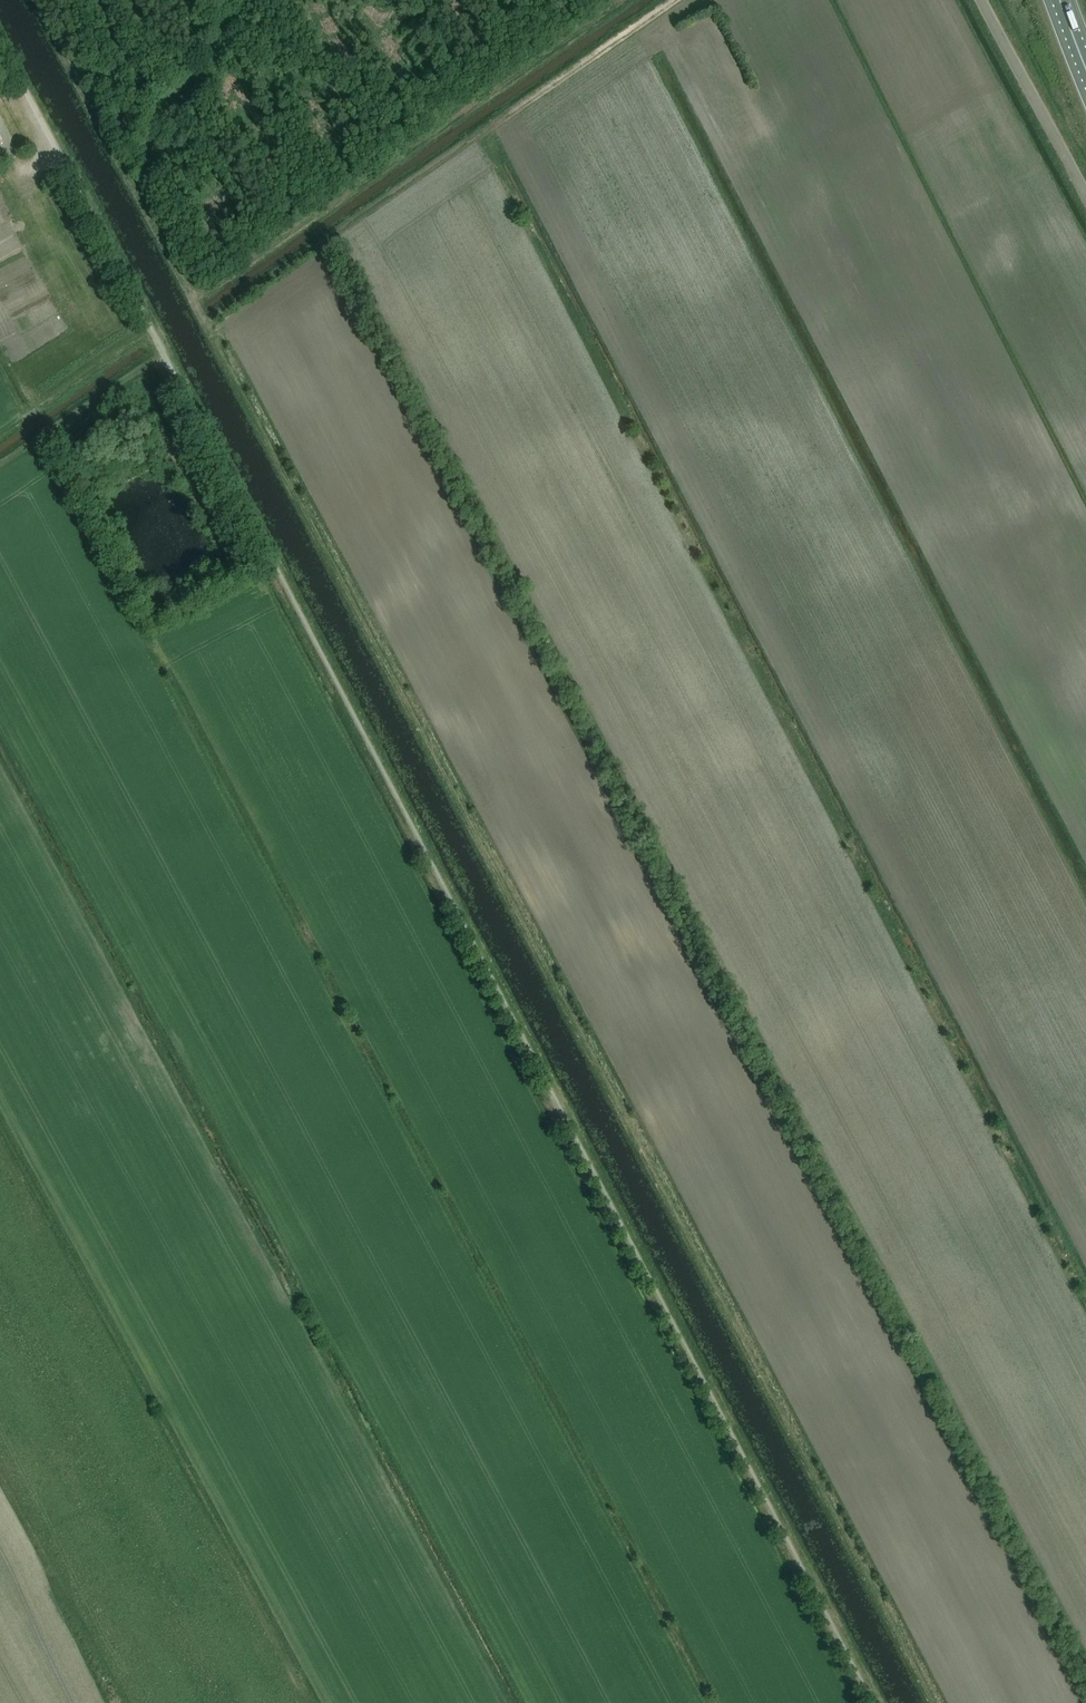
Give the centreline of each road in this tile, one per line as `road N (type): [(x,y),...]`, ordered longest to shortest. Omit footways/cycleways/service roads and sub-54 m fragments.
road 1 (unclassified): [(1085,196),(981,0)]
road 2 (unclassified): [(70,174),(0,42)]

